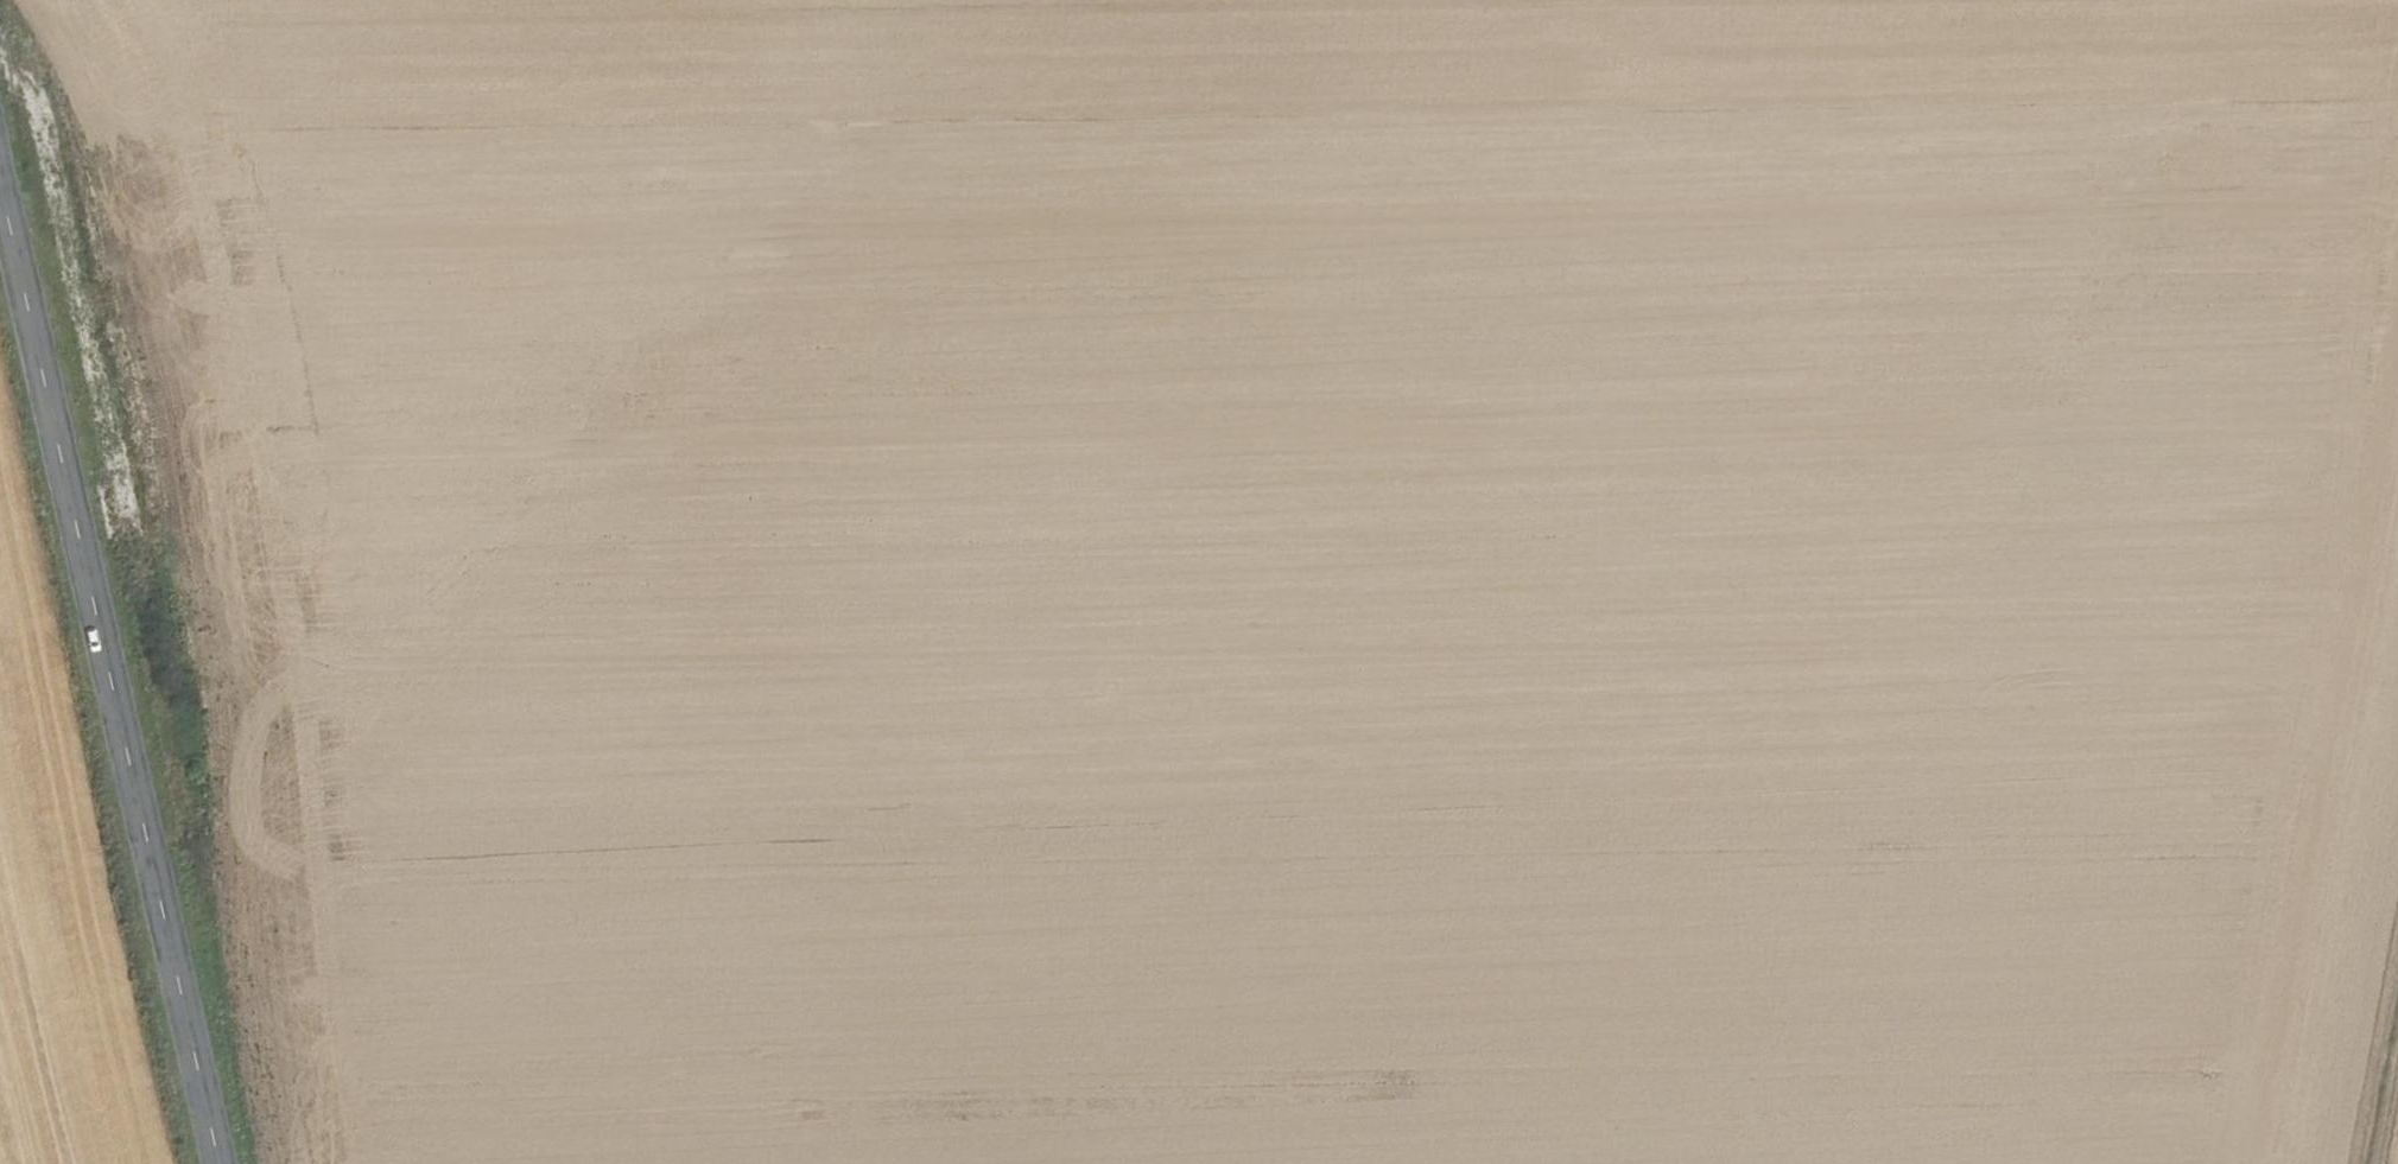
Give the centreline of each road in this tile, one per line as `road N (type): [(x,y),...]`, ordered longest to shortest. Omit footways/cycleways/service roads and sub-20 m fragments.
road 1 (tertiary): [(220,1163),(0,163)]
road 2 (track): [(2364,1163),(2397,982)]

